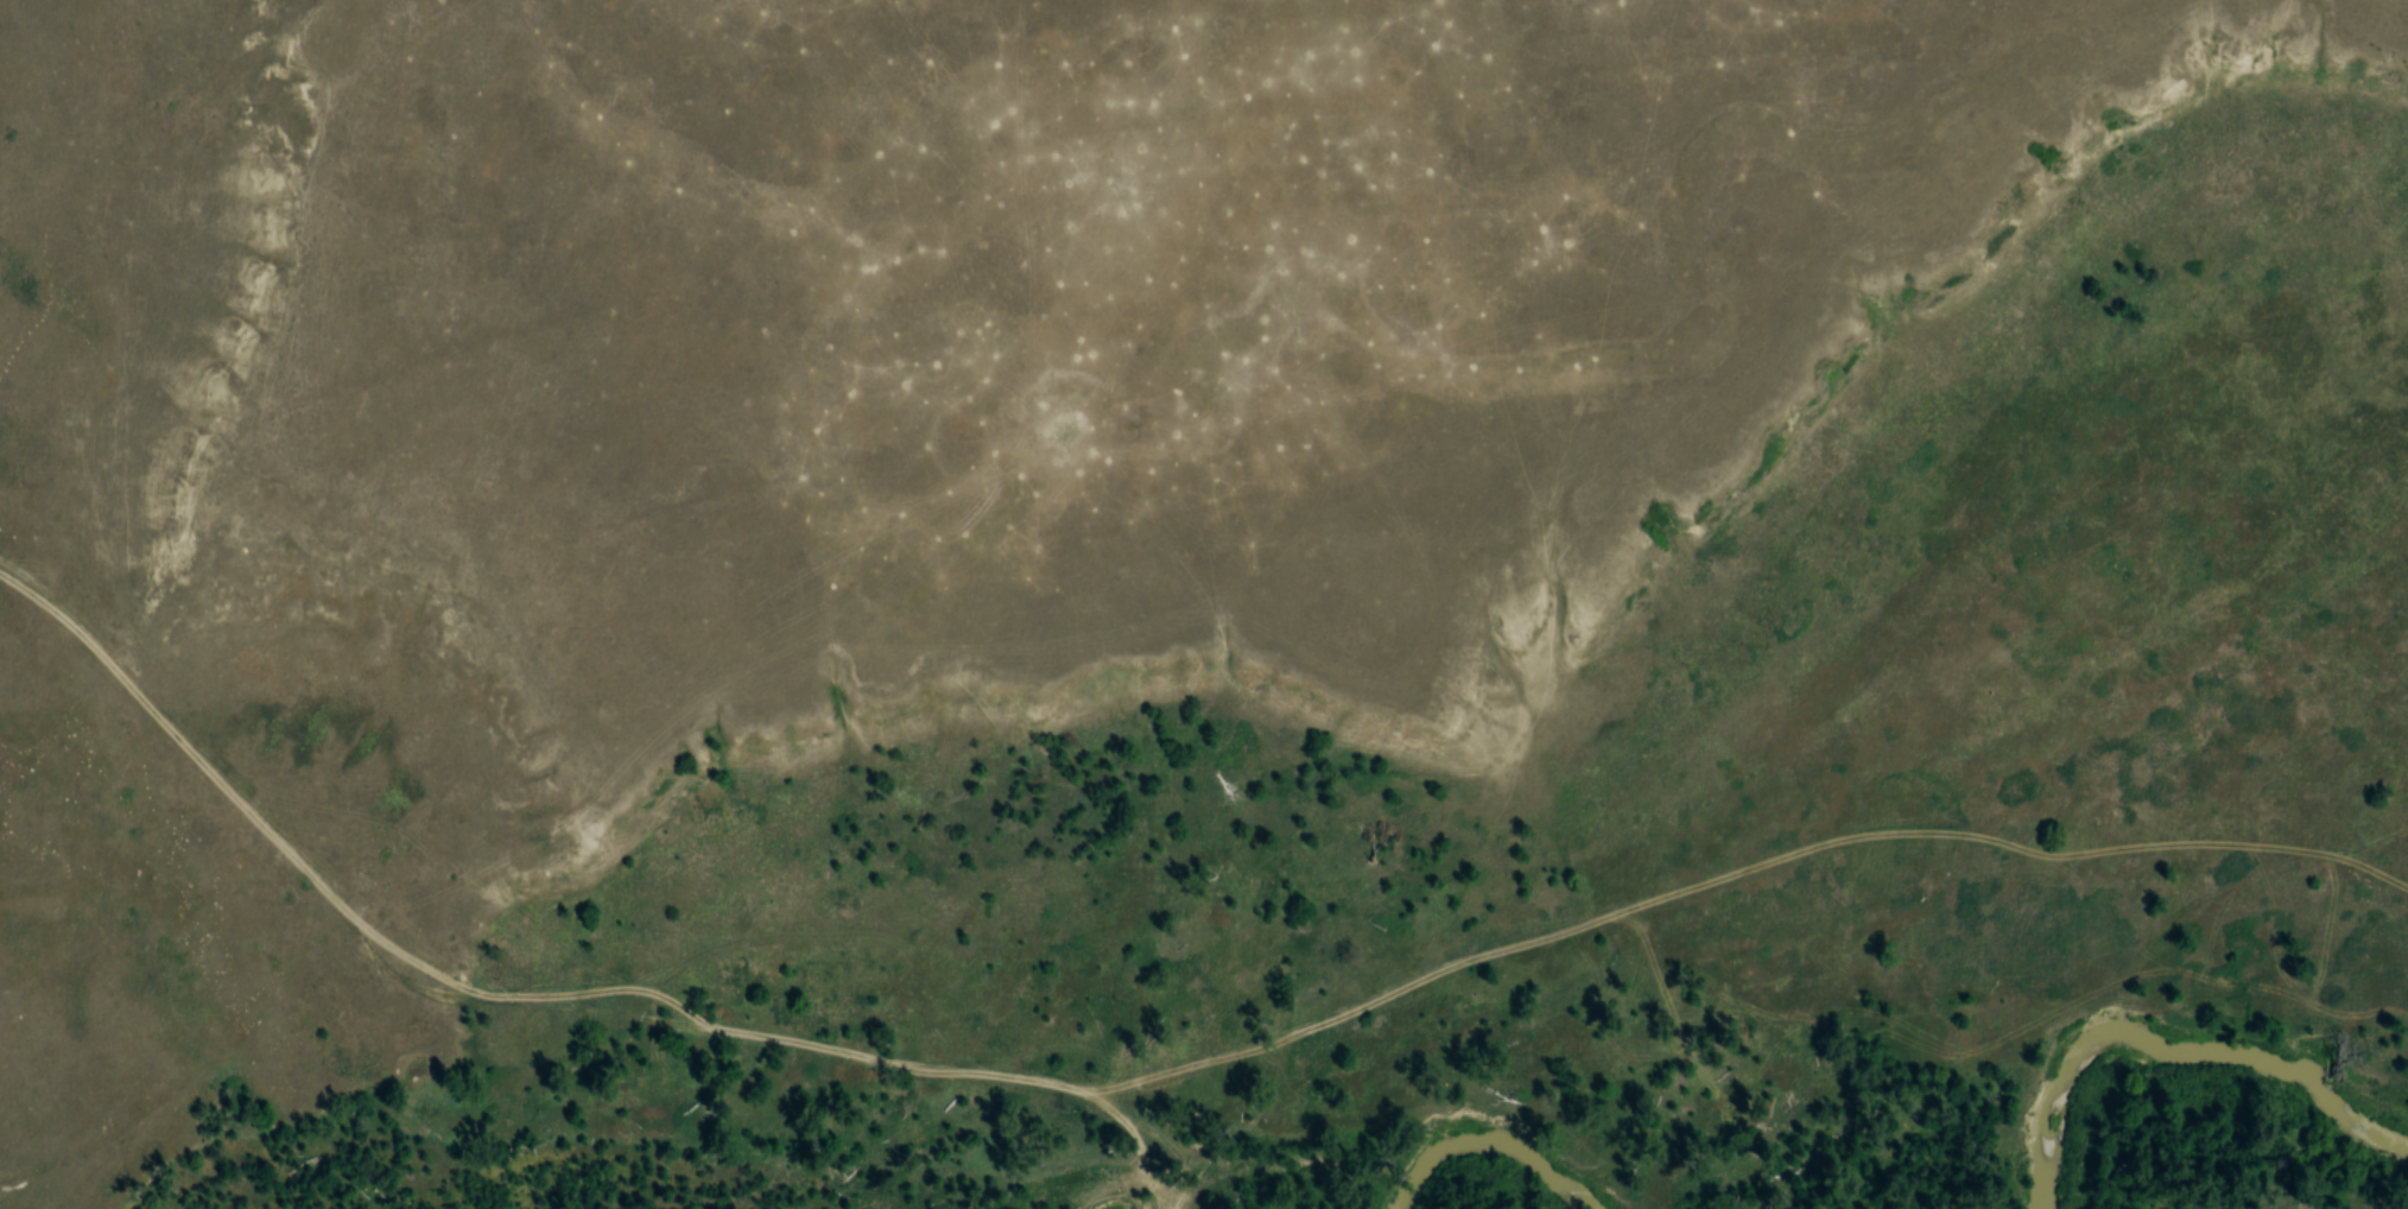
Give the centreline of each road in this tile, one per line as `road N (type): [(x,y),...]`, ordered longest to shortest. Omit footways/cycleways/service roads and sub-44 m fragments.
road 1 (track): [(2407,903),(2181,854),(1979,833),(1674,860),(1266,992),(870,1069),(518,1013),(303,894),(0,579)]

